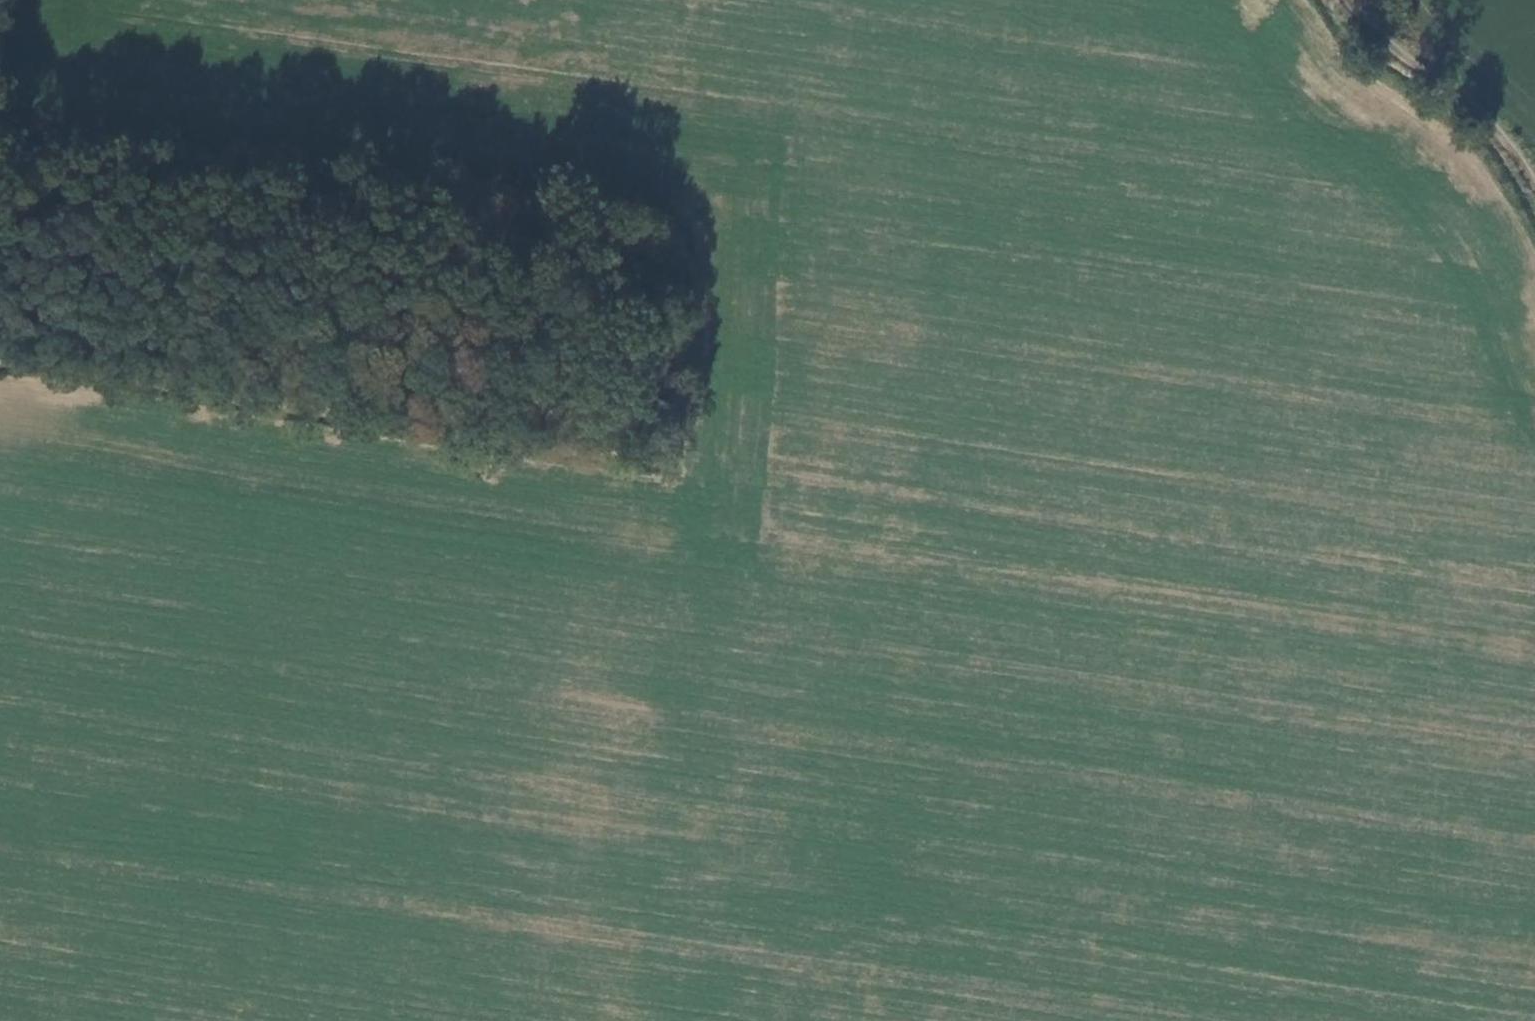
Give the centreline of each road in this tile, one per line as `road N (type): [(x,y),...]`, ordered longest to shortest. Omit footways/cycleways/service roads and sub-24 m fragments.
road 1 (track): [(1534,188),(1502,136),(1408,60),(1351,0)]

